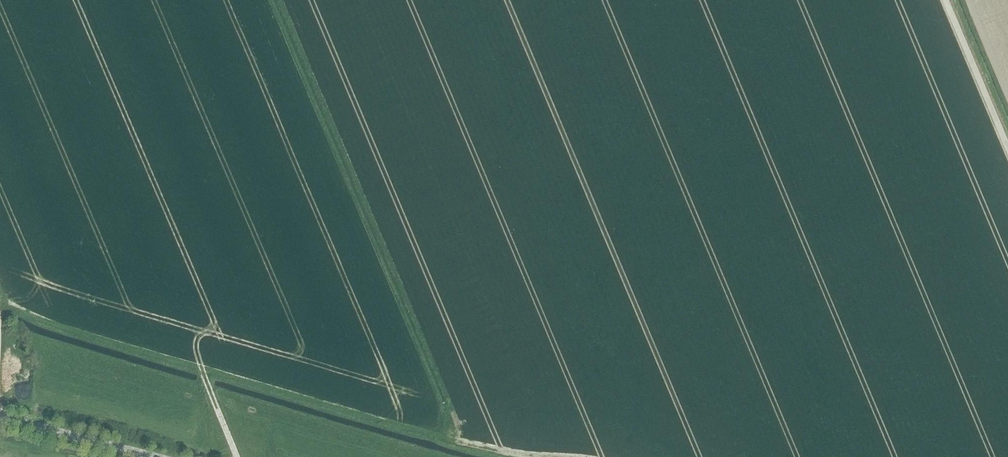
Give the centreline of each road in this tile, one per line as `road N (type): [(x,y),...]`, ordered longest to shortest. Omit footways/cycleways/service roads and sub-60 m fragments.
road 1 (track): [(1007,158),(946,0)]
road 2 (tertiary): [(146,456),(0,420)]

